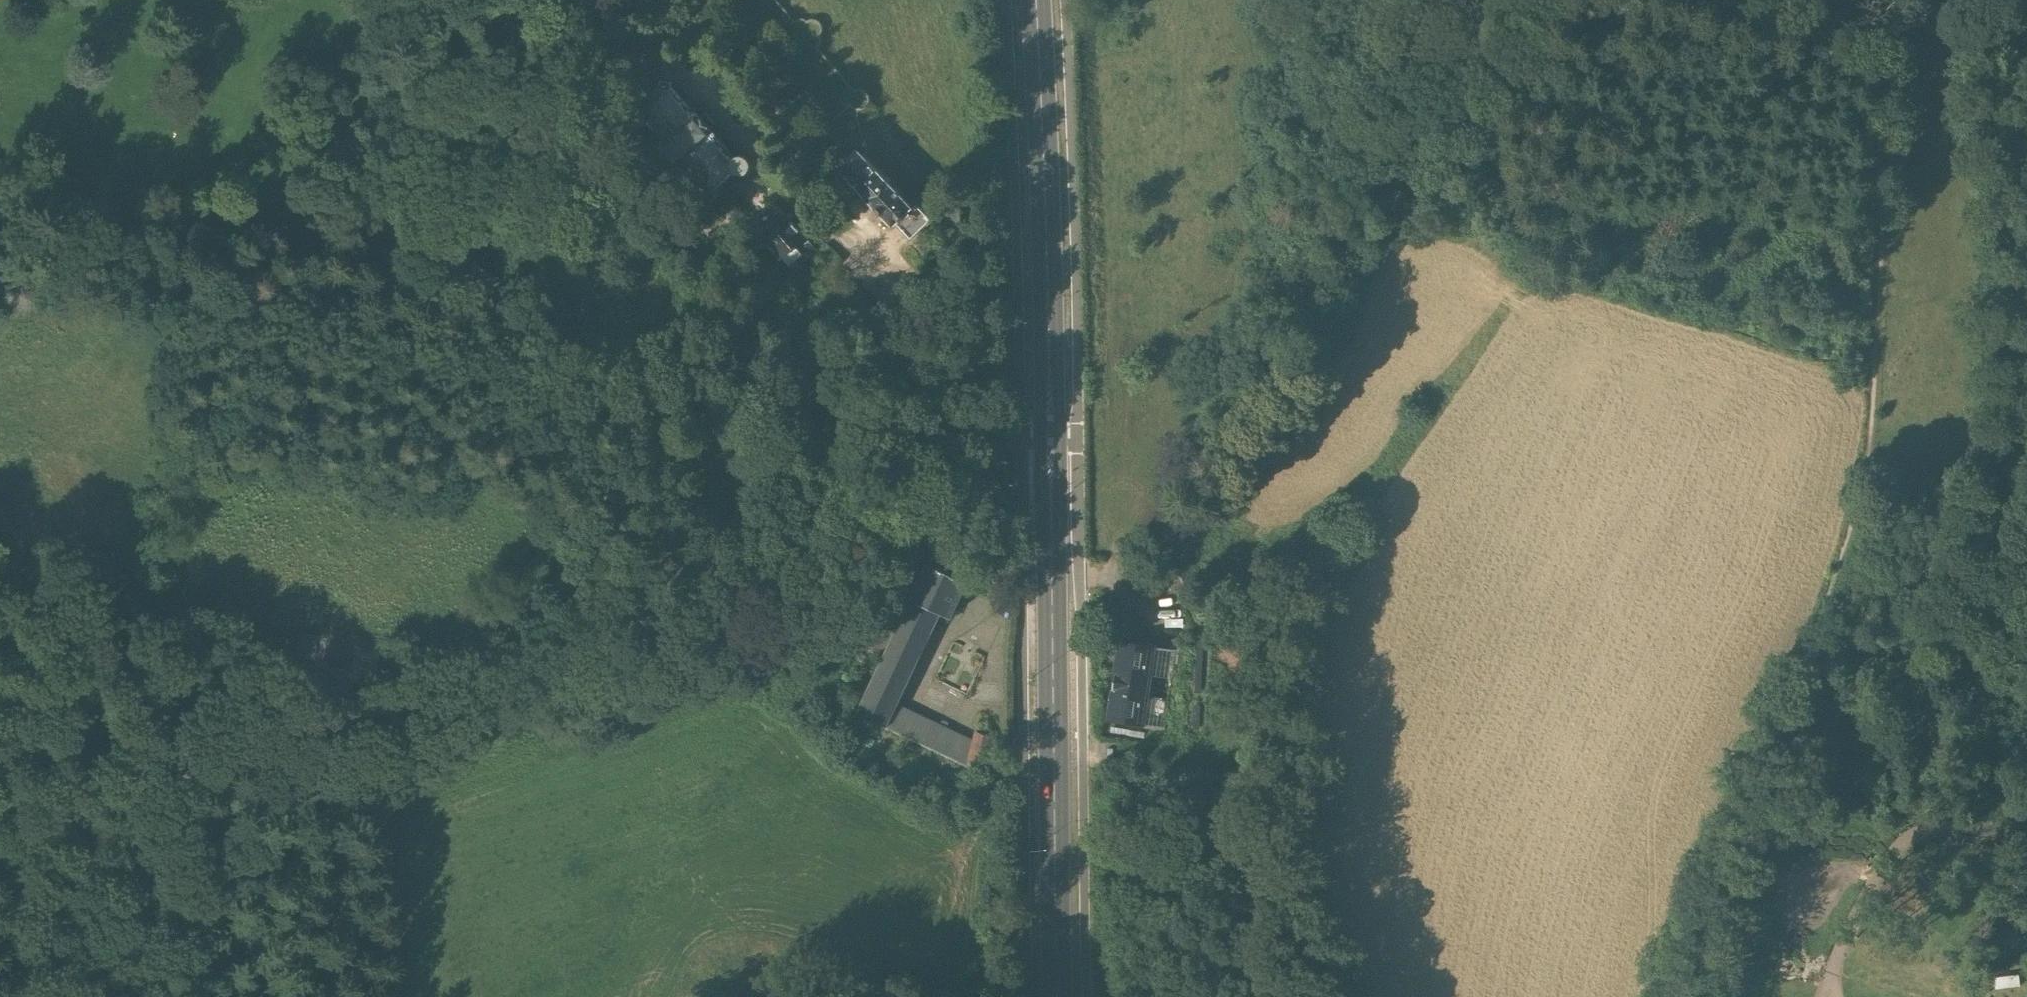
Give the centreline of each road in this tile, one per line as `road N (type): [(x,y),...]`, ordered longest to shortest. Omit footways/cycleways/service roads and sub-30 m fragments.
road 1 (primary): [(1055,996),(1051,479),(1034,0)]
road 2 (track): [(1384,185),(1332,329),(1207,510),(1137,573),(1052,571)]
road 3 (track): [(262,996),(201,852),(188,774),(158,698),(91,642),(35,620)]
road 4 (track): [(1189,526),(1190,558),(1236,586),(1265,578),(1355,512)]
road 5 (track): [(1404,0),(1404,92),(1384,185)]

